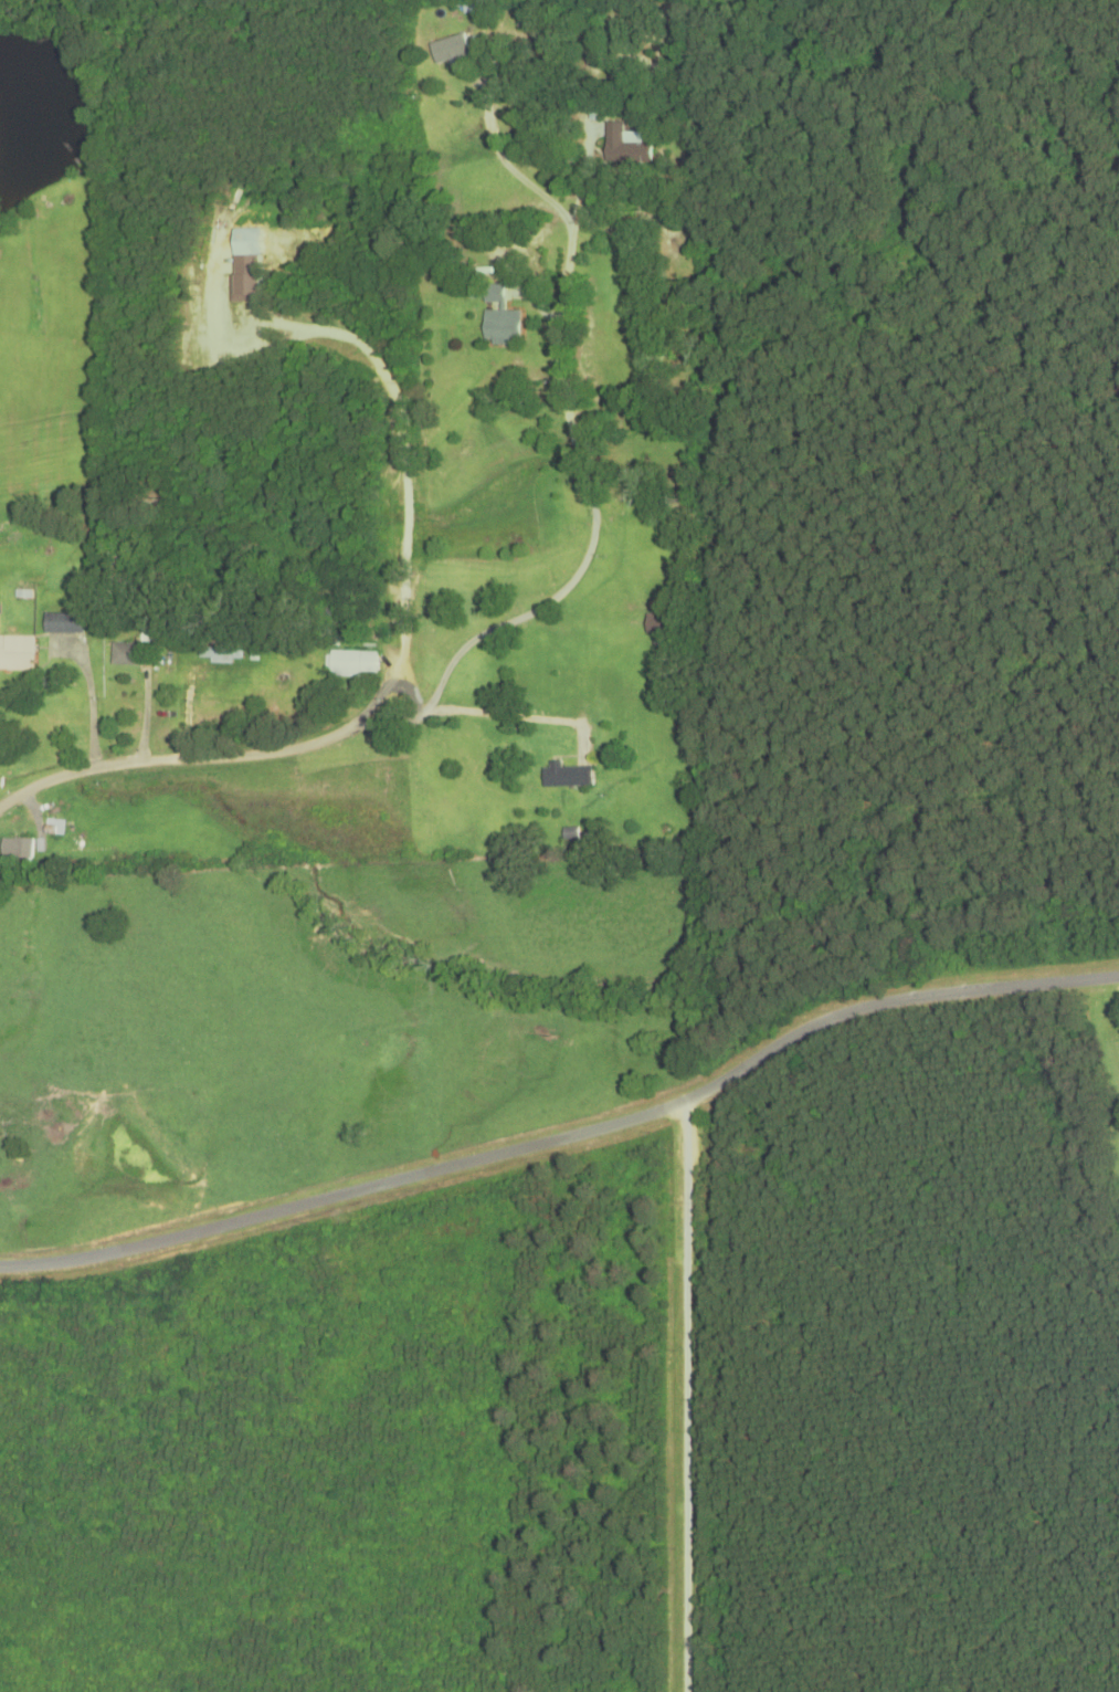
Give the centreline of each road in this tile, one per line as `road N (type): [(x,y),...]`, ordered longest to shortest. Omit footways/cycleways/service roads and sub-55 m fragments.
road 1 (residential): [(0,1267),(177,1238),(619,1127),(686,1102),(810,1029),(857,1012),(1118,980)]
road 2 (residential): [(0,809),(34,787),(89,773),(308,745),(363,718),(391,693)]

